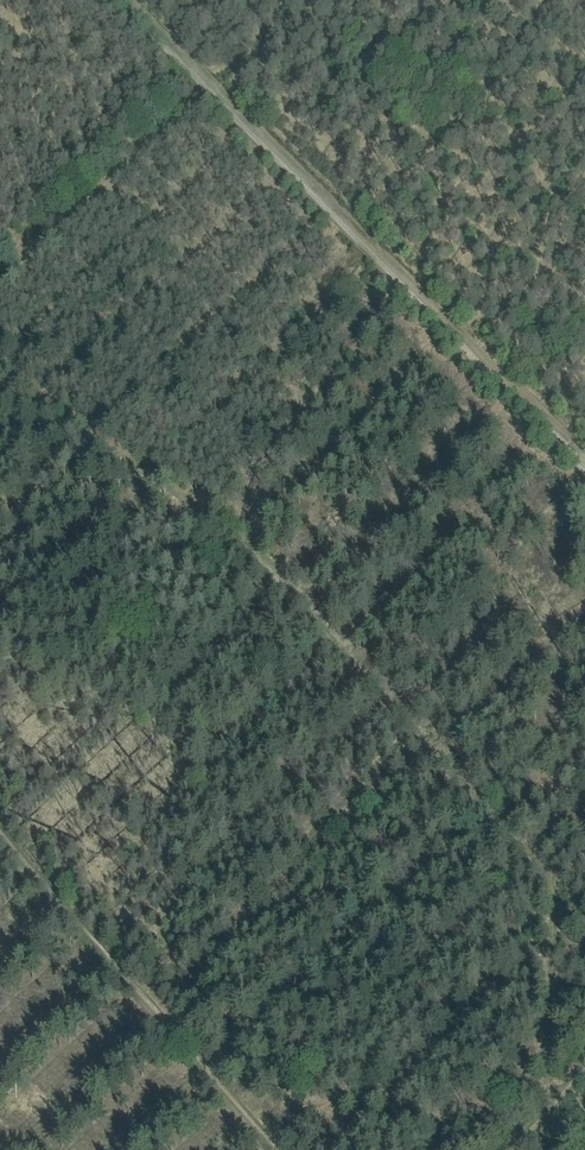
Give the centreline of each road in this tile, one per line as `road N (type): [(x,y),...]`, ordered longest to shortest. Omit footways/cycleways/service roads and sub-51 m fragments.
road 1 (track): [(584,469),(205,87)]
road 2 (track): [(0,864),(252,1149)]
road 3 (track): [(205,87),(0,265)]
road 4 (track): [(120,0),(205,87)]

